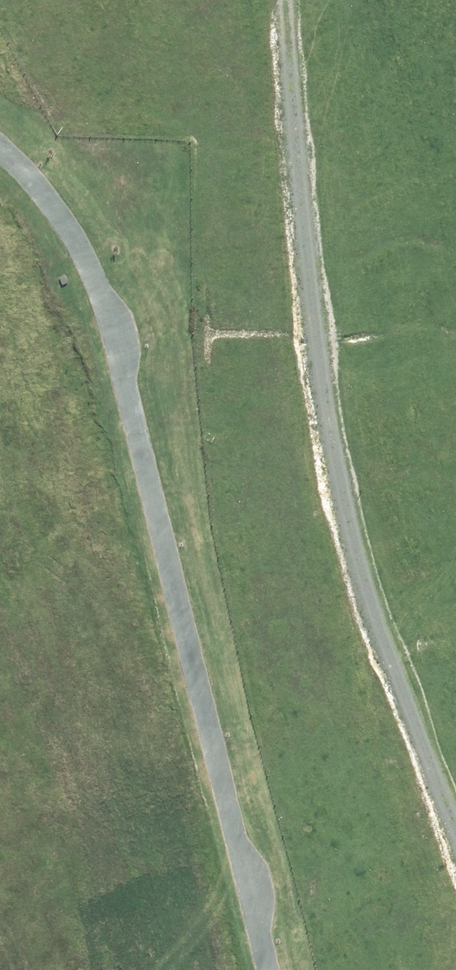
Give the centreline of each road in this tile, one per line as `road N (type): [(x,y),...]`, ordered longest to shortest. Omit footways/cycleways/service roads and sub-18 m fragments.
road 1 (track): [(287,0),(326,446),(363,587),(455,849)]
road 2 (residential): [(265,969),(90,273),(24,176),(0,156)]

